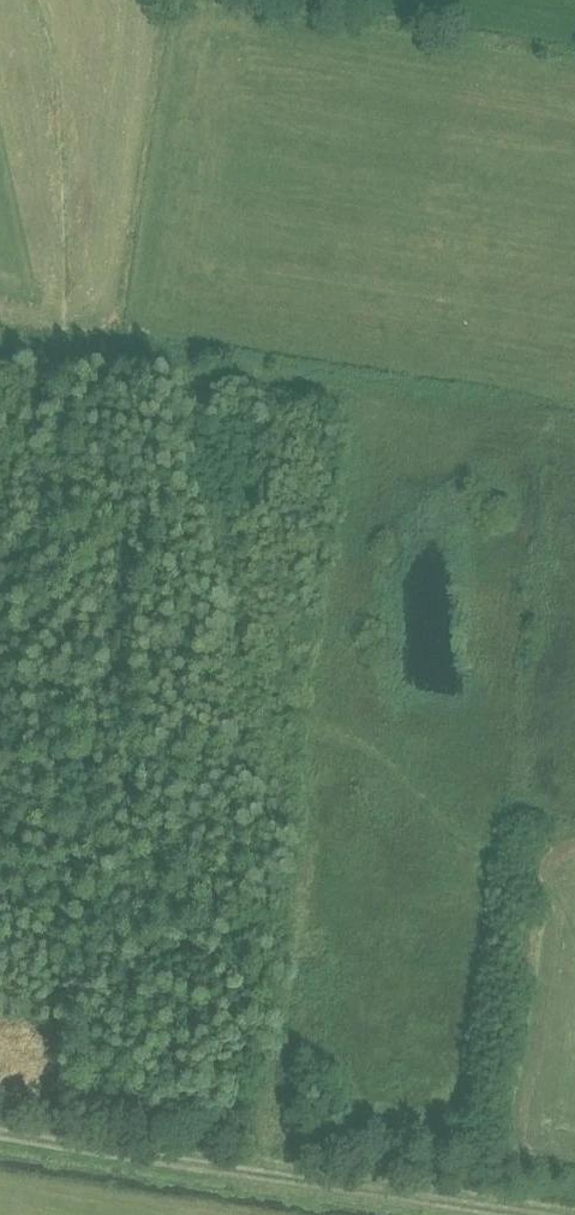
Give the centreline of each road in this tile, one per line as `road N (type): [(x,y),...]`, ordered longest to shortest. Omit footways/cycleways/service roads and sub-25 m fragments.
road 1 (track): [(517,1214),(0,1134)]

